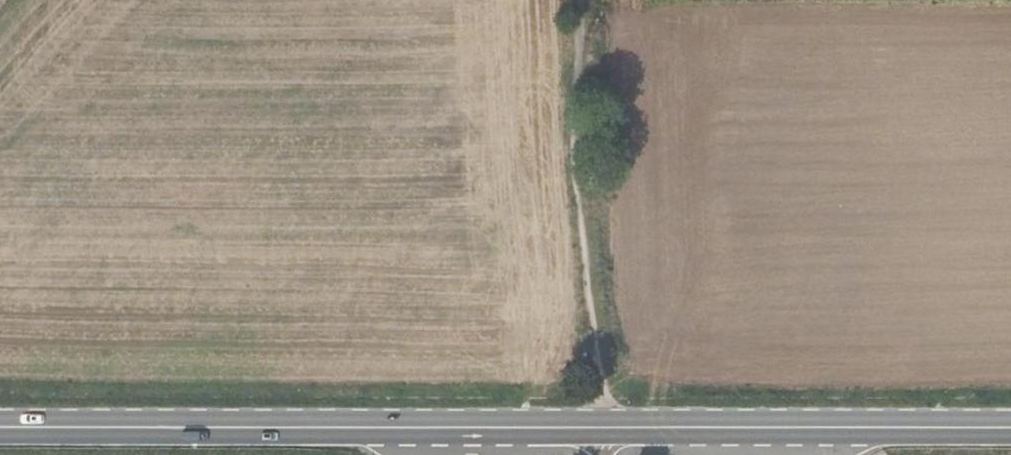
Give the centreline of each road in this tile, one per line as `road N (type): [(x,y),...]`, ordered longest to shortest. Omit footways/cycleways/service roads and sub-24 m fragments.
road 1 (primary): [(839,430),(368,430)]
road 2 (track): [(615,430),(593,333),(578,166),(578,0)]
road 3 (primary): [(368,430),(0,430)]
road 4 (primary): [(633,454),(801,453),(825,448),(839,430)]
road 5 (primary): [(1010,431),(839,430)]

